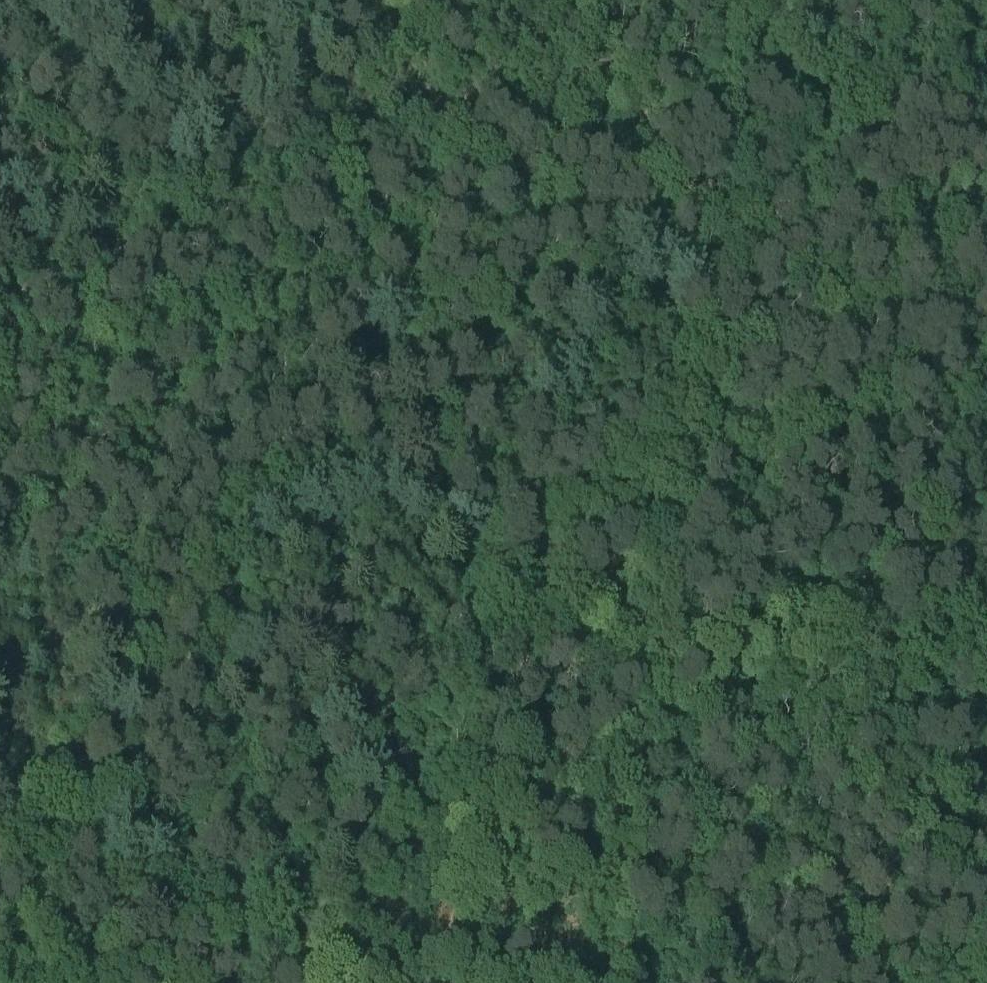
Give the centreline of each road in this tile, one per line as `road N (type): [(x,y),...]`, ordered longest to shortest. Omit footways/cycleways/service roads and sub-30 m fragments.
road 1 (track): [(451,120),(462,142),(403,293),(346,358),(0,845)]
road 2 (track): [(0,294),(352,151),(451,120)]
road 3 (track): [(772,0),(451,120)]

